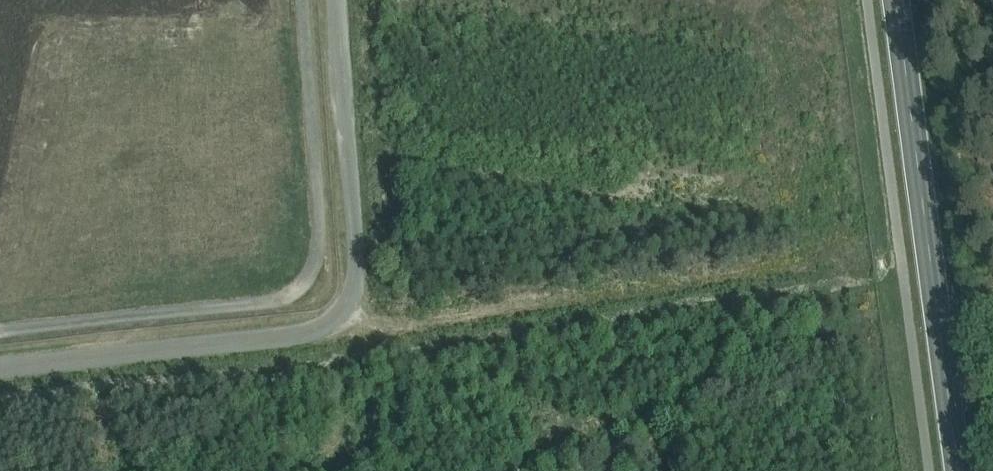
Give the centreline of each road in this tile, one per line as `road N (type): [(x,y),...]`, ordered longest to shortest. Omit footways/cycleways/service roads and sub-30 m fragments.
road 1 (track): [(337,0),(357,259),(350,303),(317,330),(0,368)]
road 2 (secondary): [(958,470),(896,0)]

